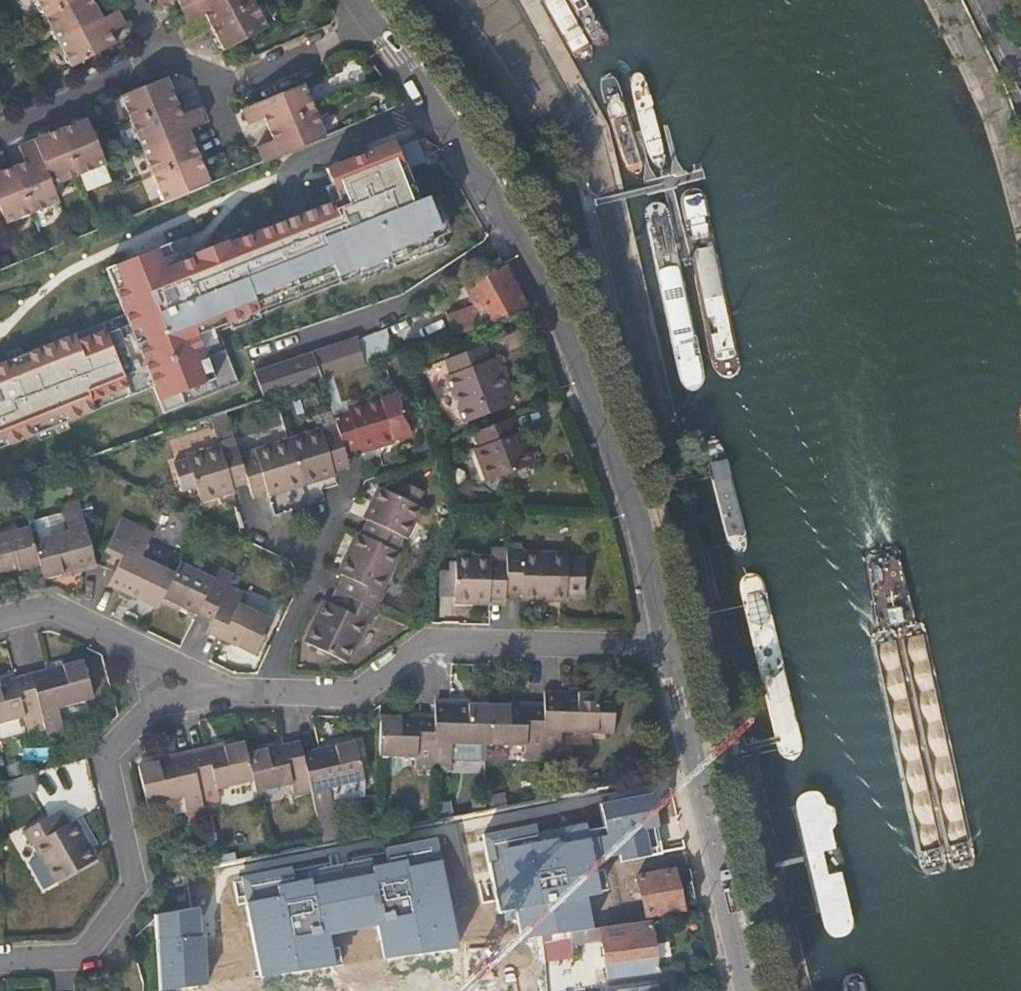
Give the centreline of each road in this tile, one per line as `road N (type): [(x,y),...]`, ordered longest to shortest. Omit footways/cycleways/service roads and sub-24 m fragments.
road 1 (residential): [(670,647),(634,507),(553,299),(378,22)]
road 2 (residential): [(272,692),(354,696),(429,640),(670,647)]
road 3 (residential): [(0,959),(84,956),(134,885),(106,755),(157,702)]
road 4 (residential): [(747,990),(670,647)]
road 5 (residential): [(272,692),(283,646),(353,479)]
road 6 (residential): [(378,22),(211,105)]
road 7 (residential): [(160,54),(0,133)]
road 8 (residential): [(143,649),(48,604),(0,617)]

